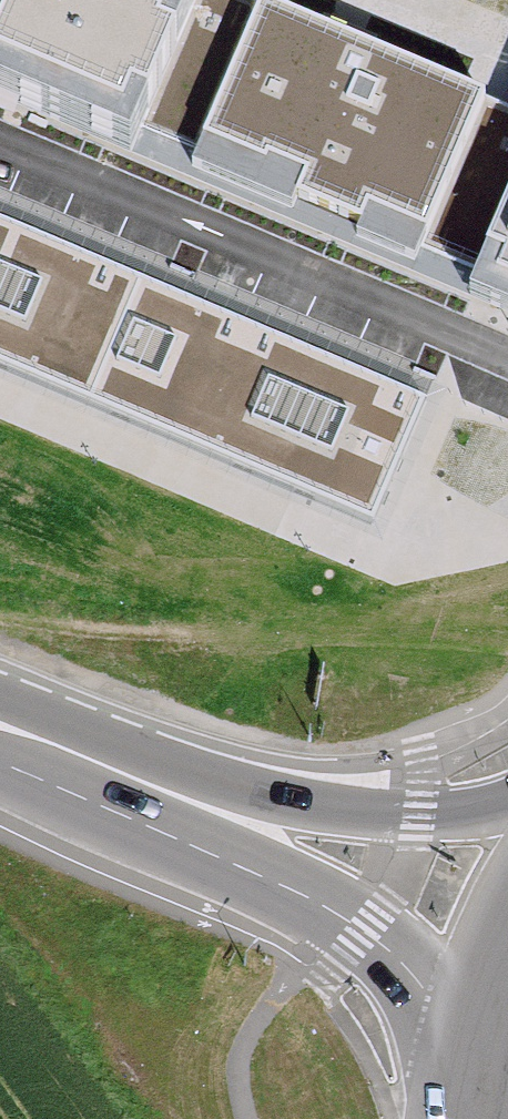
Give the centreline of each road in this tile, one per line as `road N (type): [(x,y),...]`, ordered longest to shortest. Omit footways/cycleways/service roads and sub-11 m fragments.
road 1 (residential): [(0,123),(507,331)]
road 2 (tertiary): [(150,786),(365,929),(440,998),(478,1050)]
road 3 (tertiary): [(507,805),(415,814),(150,786)]
road 4 (tertiary): [(150,786),(0,726)]

